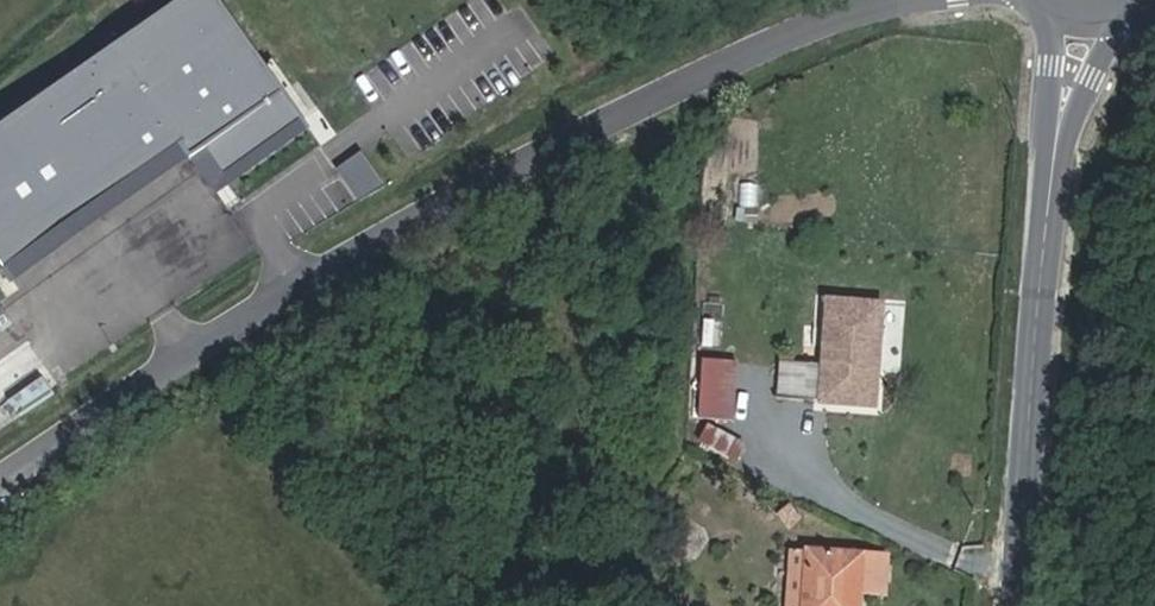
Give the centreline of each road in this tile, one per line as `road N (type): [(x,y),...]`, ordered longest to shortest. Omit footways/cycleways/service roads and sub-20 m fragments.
road 1 (unclassified): [(845,0),(405,239),(0,485)]
road 2 (tertiary): [(1084,0),(1054,132),(1024,605)]

